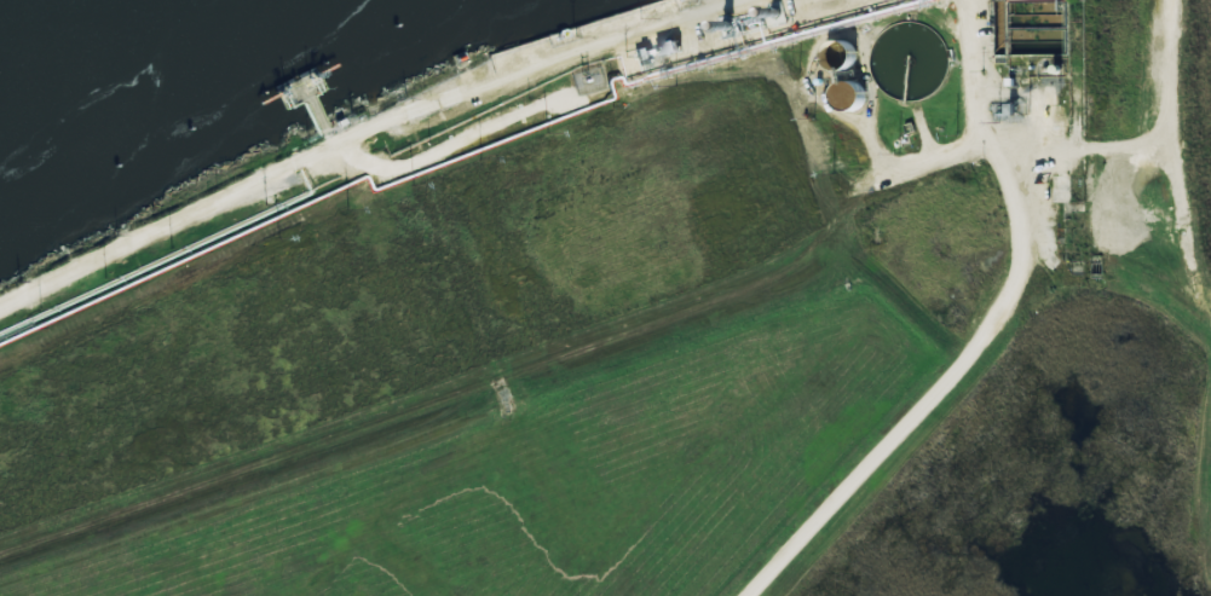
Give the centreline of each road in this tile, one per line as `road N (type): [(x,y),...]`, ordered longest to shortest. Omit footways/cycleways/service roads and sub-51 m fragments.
road 1 (residential): [(751,595),(981,342),(1026,276),(1030,245),(1017,201),(980,135),(977,0)]
road 2 (residential): [(323,156),(501,71),(762,0)]
road 3 (residential): [(0,317),(23,296),(323,156)]
road 4 (residential): [(832,210),(980,135)]

